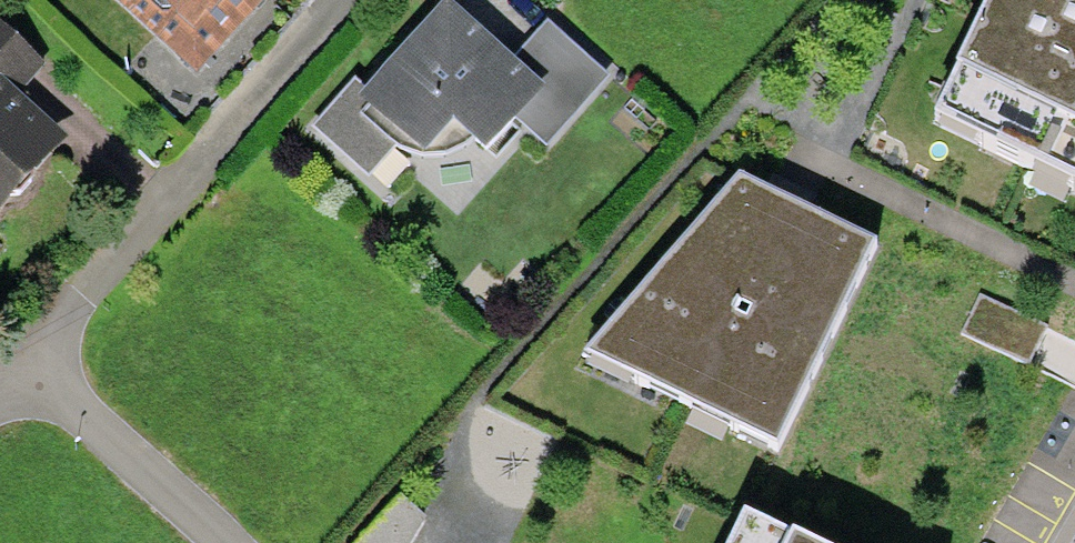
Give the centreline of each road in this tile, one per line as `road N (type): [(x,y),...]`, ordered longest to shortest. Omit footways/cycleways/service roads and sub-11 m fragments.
road 1 (residential): [(15,365),(338,0)]
road 2 (residential): [(214,542),(15,365)]

